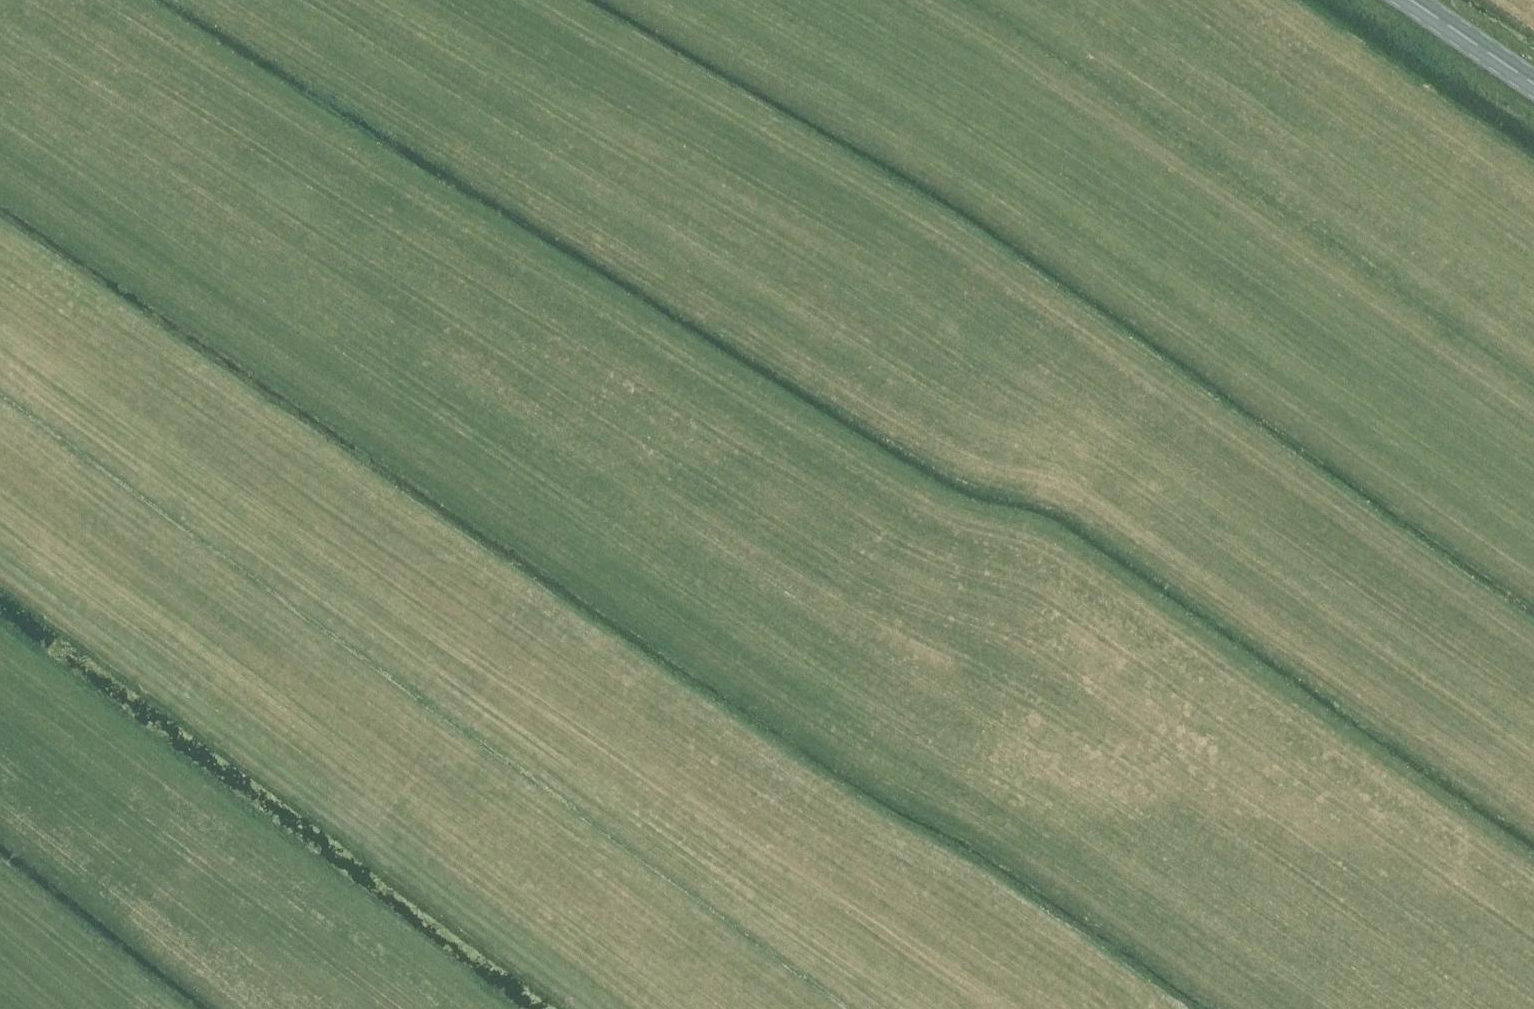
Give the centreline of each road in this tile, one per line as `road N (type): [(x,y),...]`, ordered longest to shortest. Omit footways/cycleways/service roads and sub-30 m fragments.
road 1 (primary): [(1406,0),(1533,86)]

